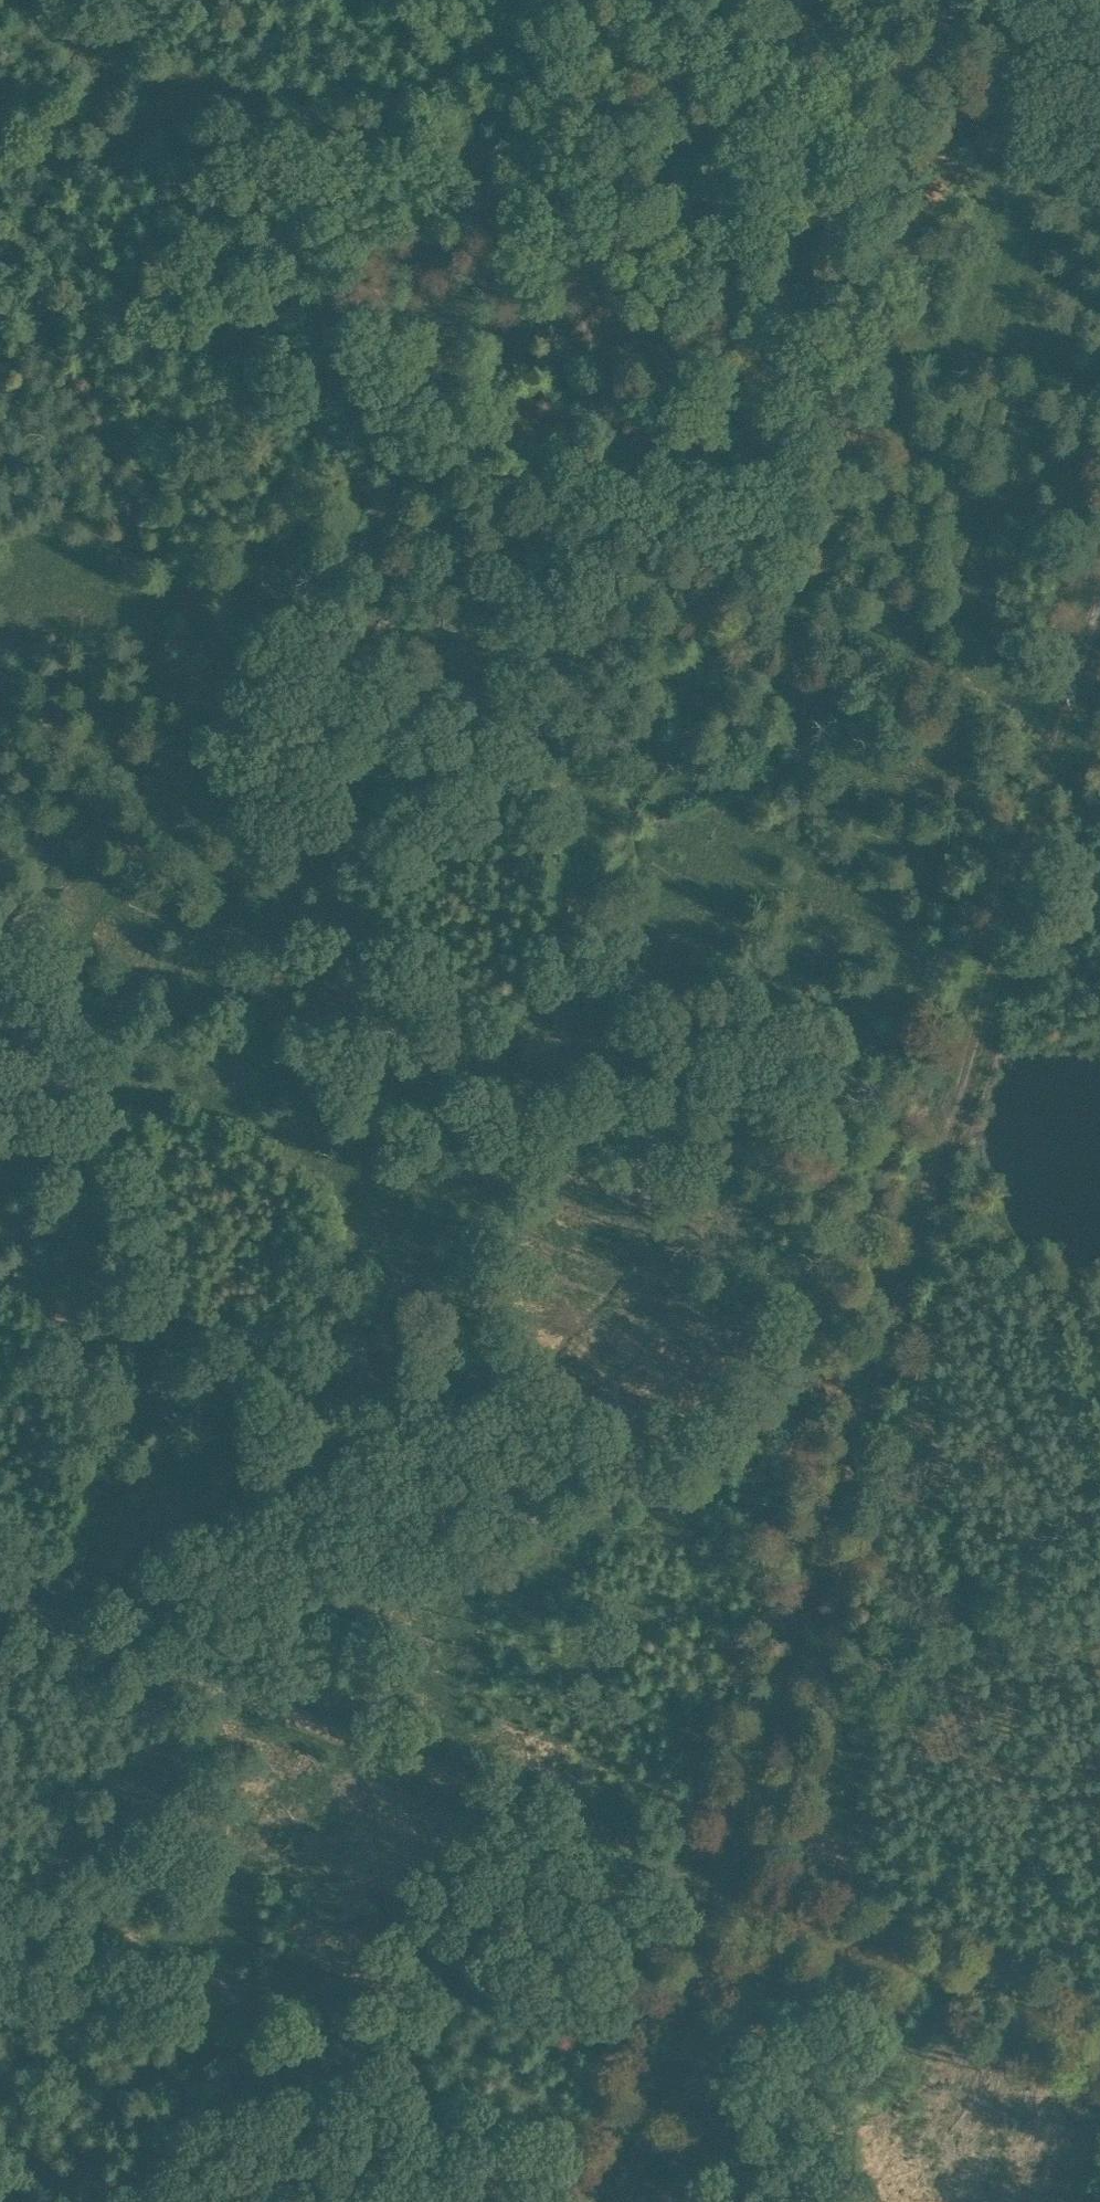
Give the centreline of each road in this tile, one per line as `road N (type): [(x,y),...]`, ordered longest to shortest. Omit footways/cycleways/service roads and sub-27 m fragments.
road 1 (track): [(1099,619),(629,2201)]
road 2 (track): [(1099,2031),(0,1600)]

